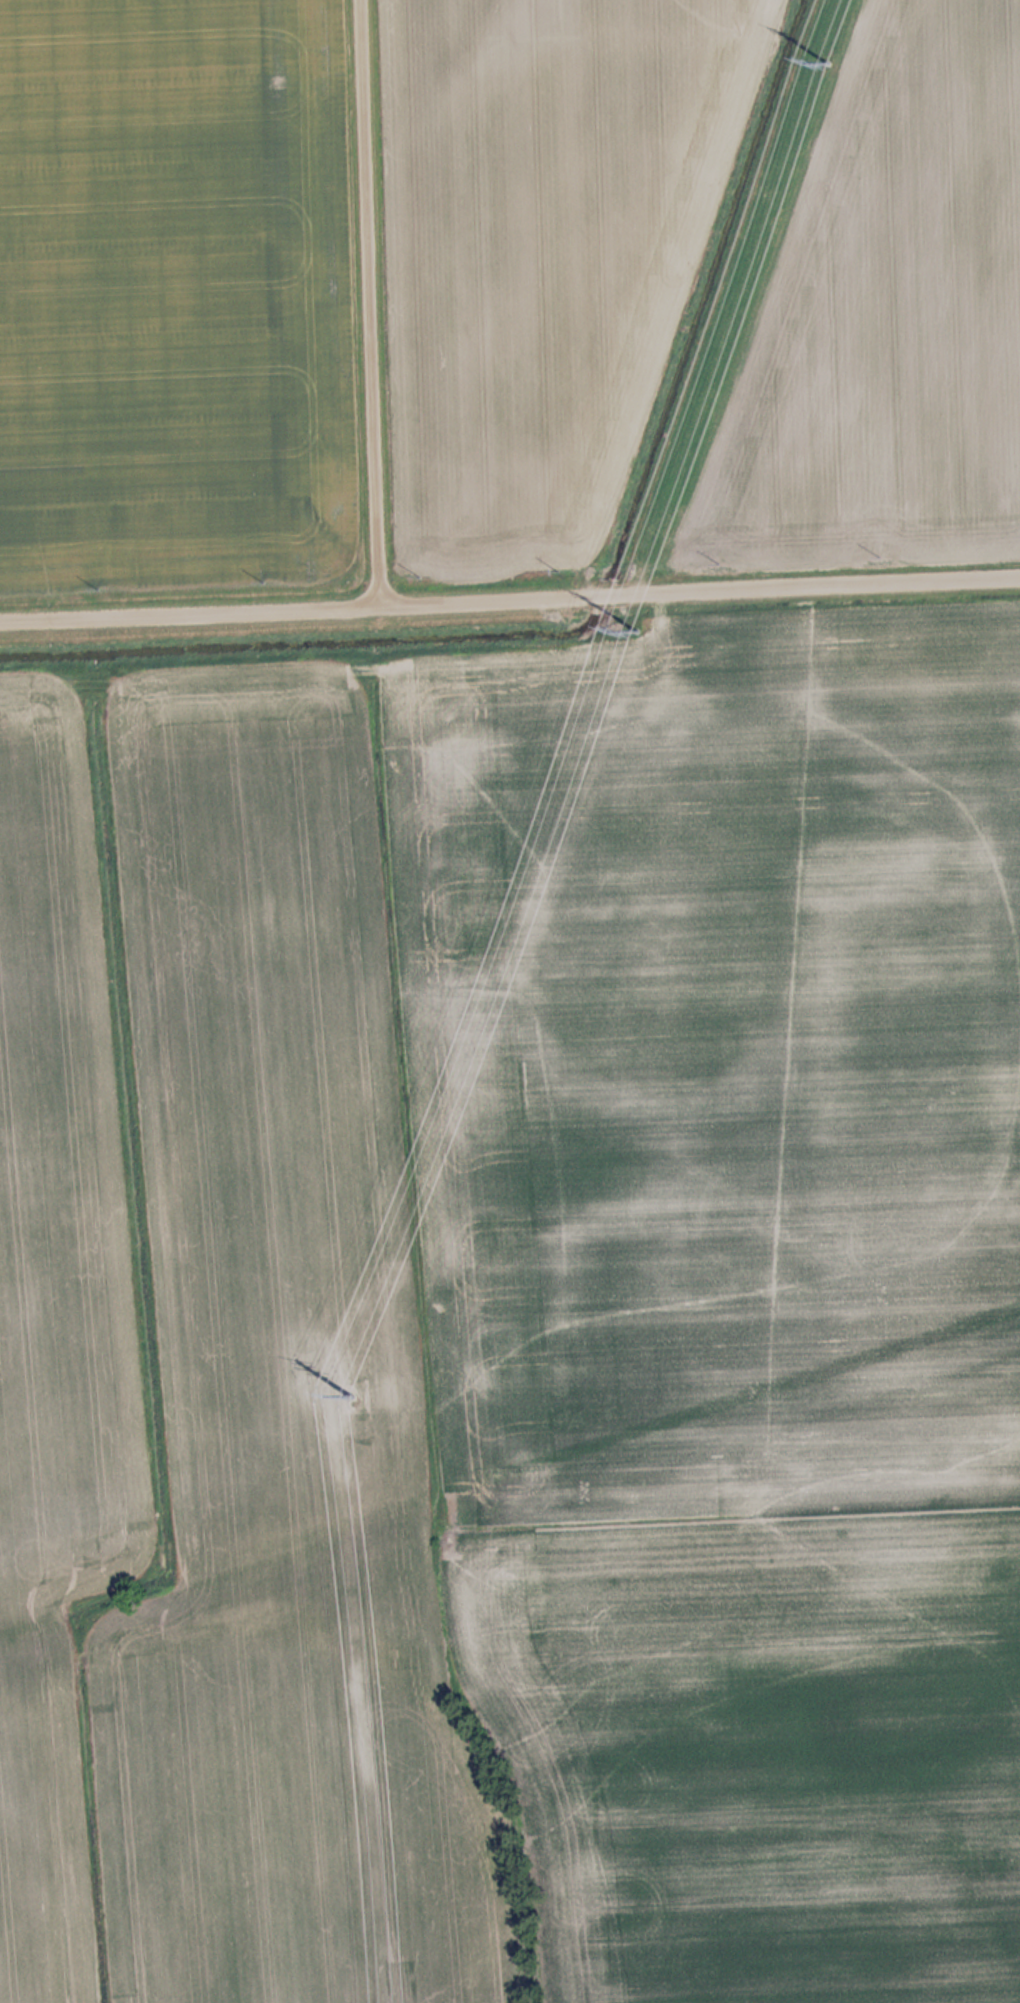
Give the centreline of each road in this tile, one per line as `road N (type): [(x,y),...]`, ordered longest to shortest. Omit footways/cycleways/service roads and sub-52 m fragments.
road 1 (residential): [(0,623),(1019,586)]
road 2 (residential): [(376,610),(360,0)]

